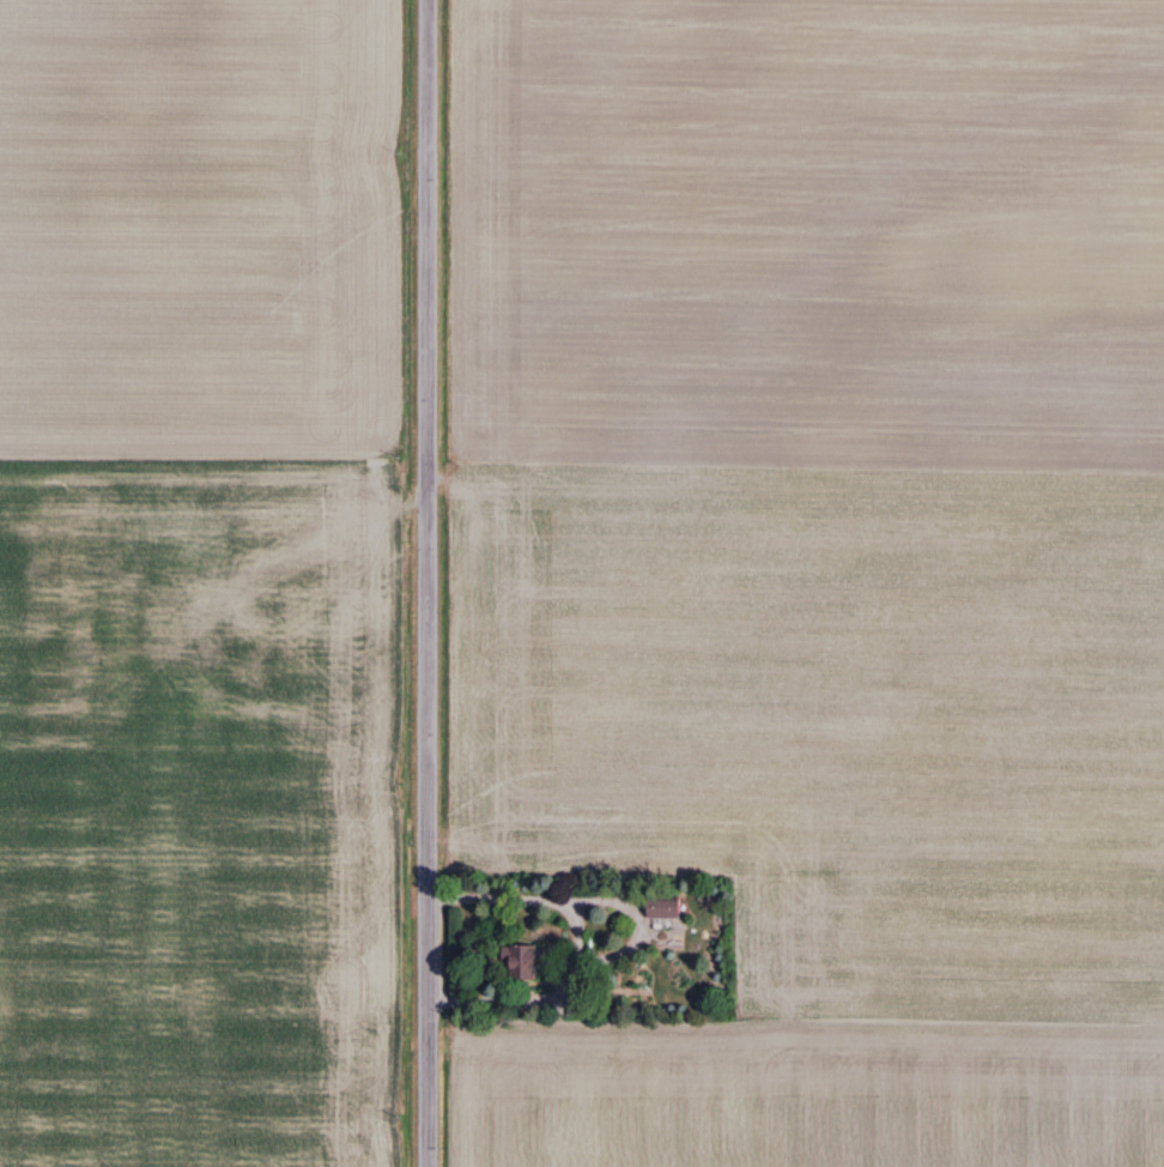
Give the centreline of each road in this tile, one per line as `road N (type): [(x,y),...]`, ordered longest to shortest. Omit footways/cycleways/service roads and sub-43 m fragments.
road 1 (residential): [(426,1166),(425,0)]

